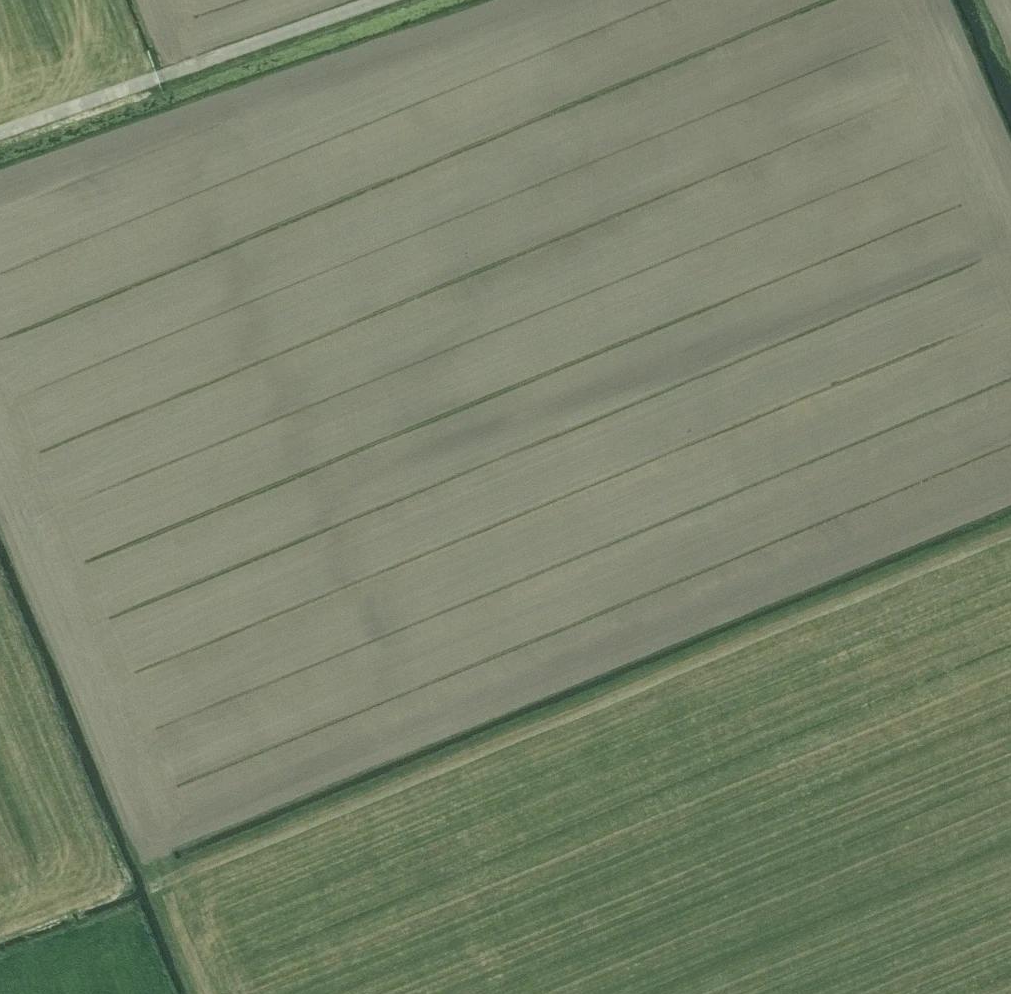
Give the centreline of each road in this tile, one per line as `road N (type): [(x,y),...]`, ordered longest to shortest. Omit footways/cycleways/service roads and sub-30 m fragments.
road 1 (track): [(0,131),(376,0)]

